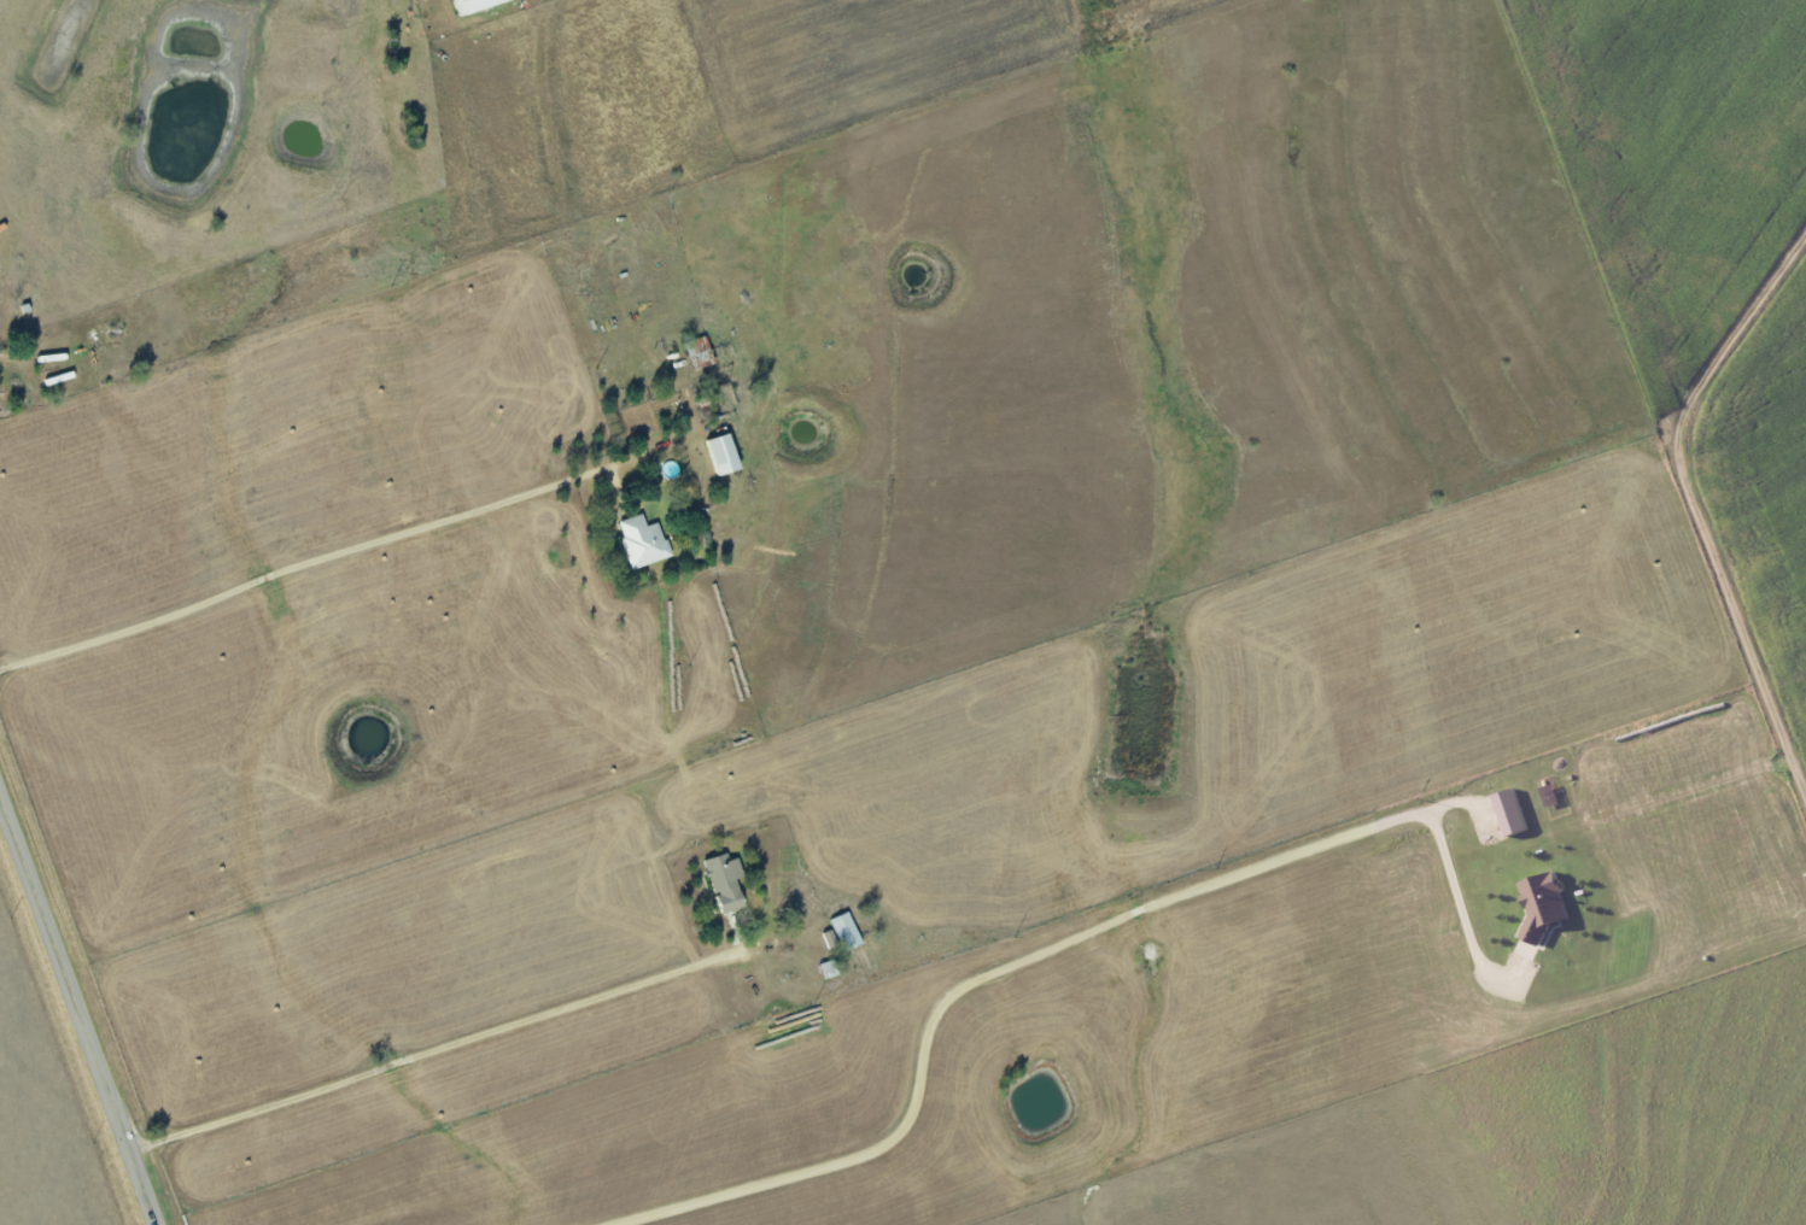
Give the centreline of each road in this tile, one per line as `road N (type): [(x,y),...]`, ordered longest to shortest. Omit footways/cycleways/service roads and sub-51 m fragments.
road 1 (secondary): [(0,789),(157,1224)]

